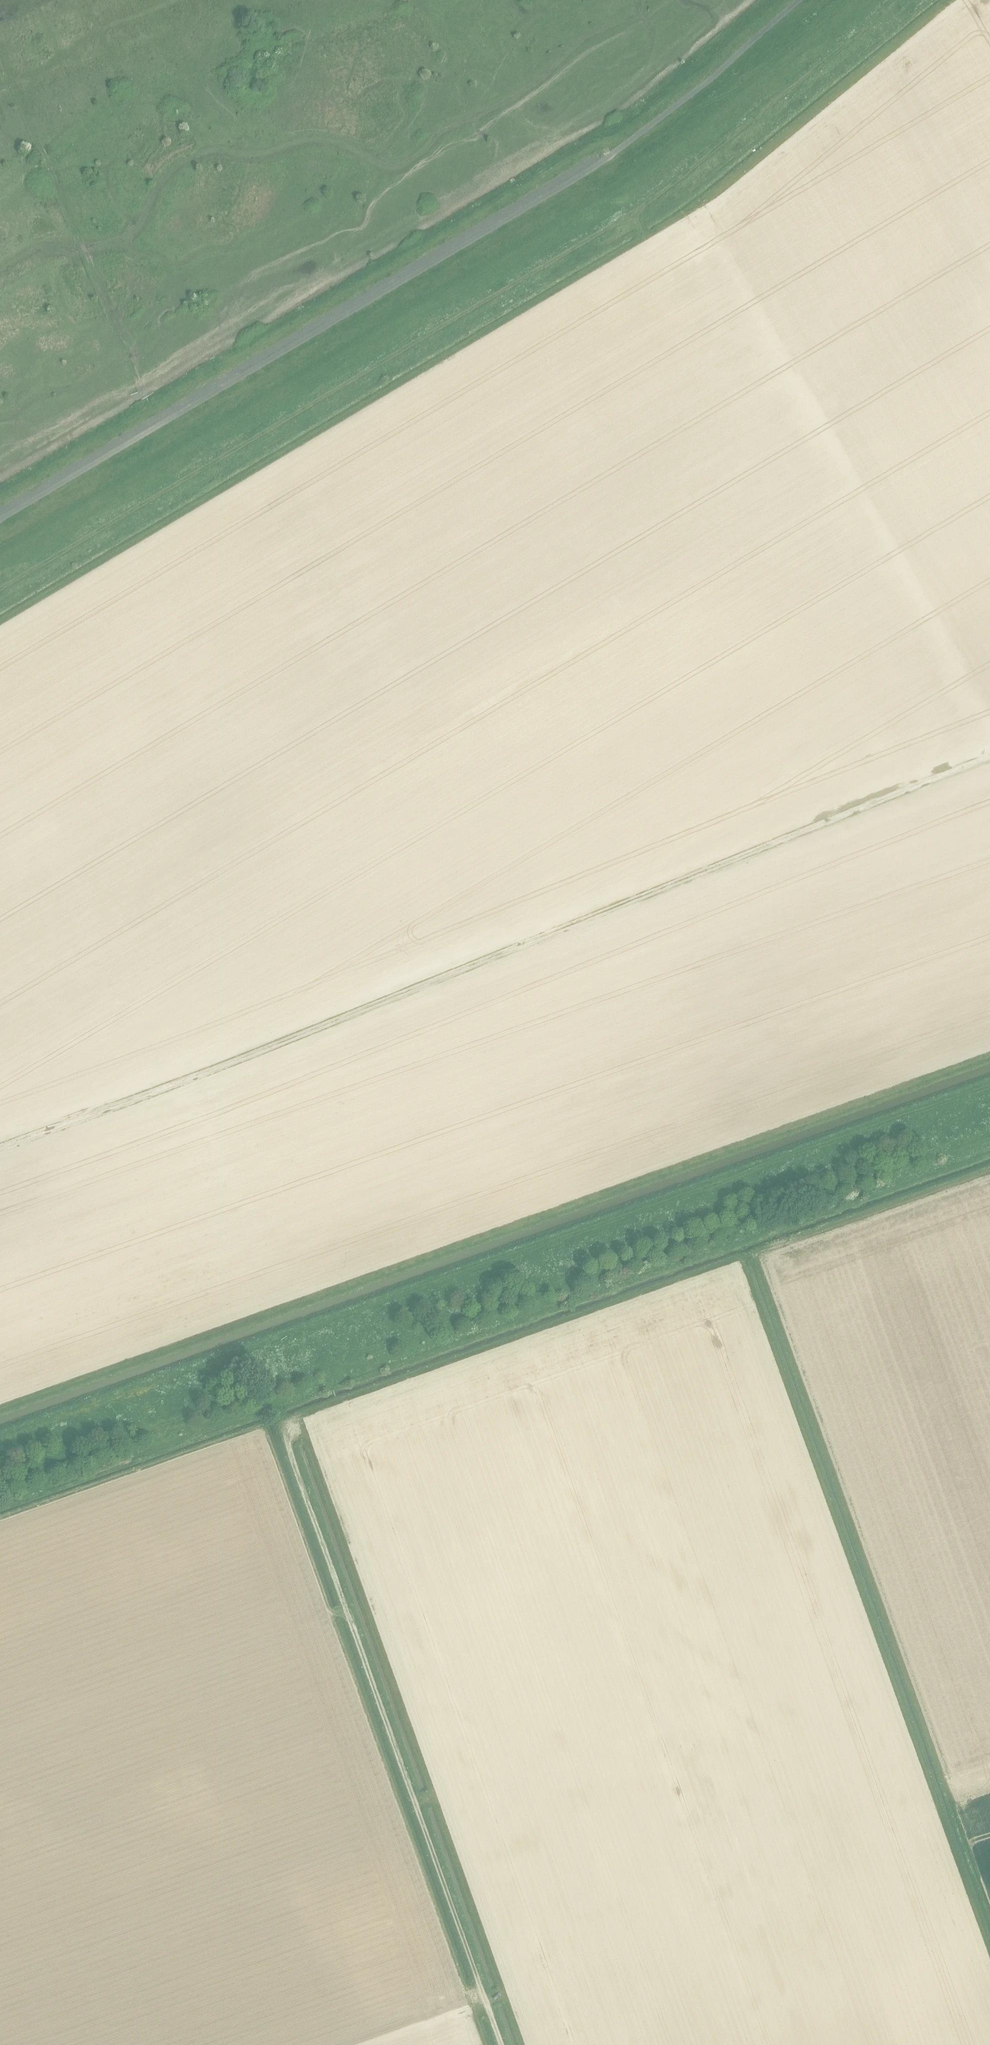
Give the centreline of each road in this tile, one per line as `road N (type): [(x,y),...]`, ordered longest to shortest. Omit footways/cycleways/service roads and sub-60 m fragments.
road 1 (track): [(501,2044),(283,1426)]

